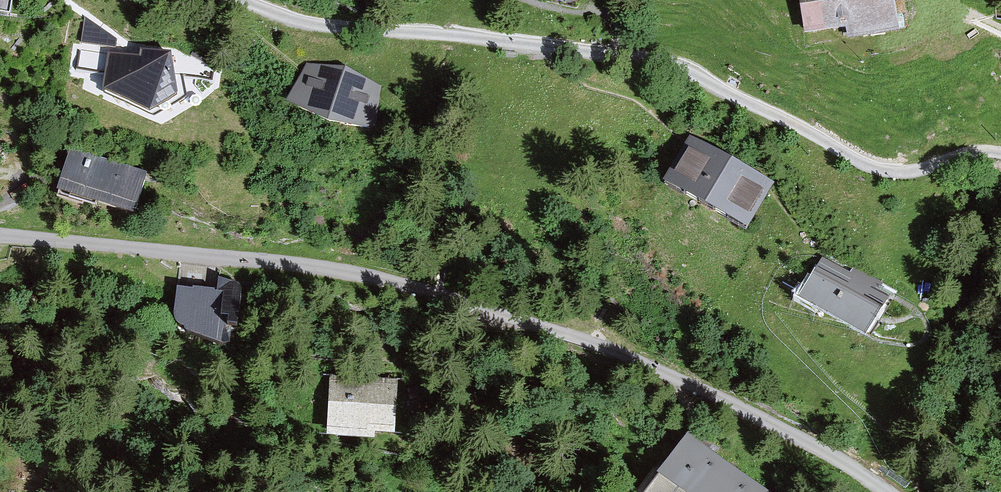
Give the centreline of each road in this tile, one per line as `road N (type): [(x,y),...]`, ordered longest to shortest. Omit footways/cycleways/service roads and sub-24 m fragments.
road 1 (track): [(880,491),(831,457),(697,388),(571,338),(377,278),(0,236)]
road 2 (track): [(240,0),(324,26),(648,64),(711,85),(877,168),(1000,159)]

